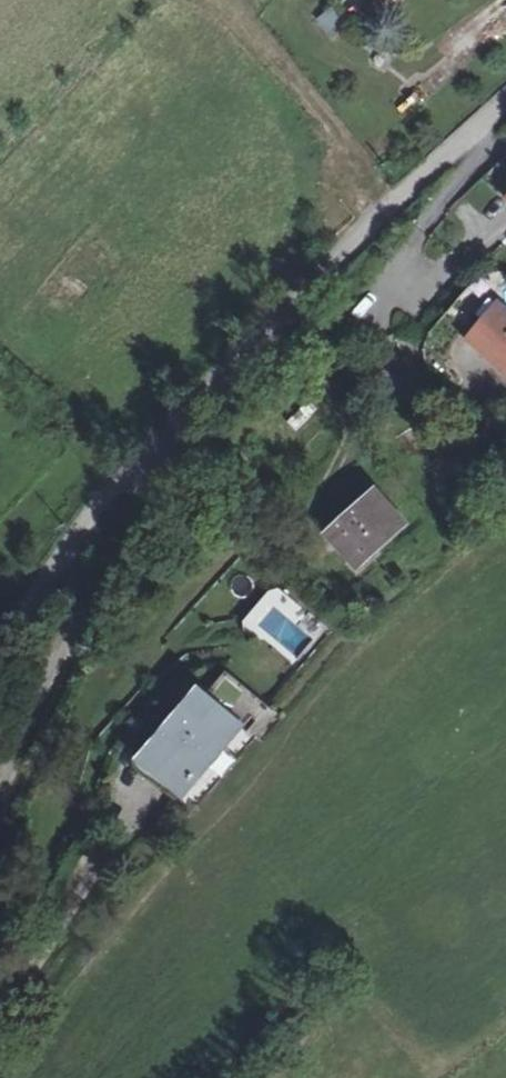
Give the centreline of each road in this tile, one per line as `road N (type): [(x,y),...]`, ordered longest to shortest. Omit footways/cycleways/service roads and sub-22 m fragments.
road 1 (residential): [(505,102),(381,212),(136,470)]
road 2 (track): [(304,547),(363,400),(358,357),(337,346),(307,349),(179,424)]
road 3 (residential): [(136,470),(157,492),(156,514),(52,668),(0,789)]
road 4 (unclassified): [(136,470),(93,512),(0,639)]

